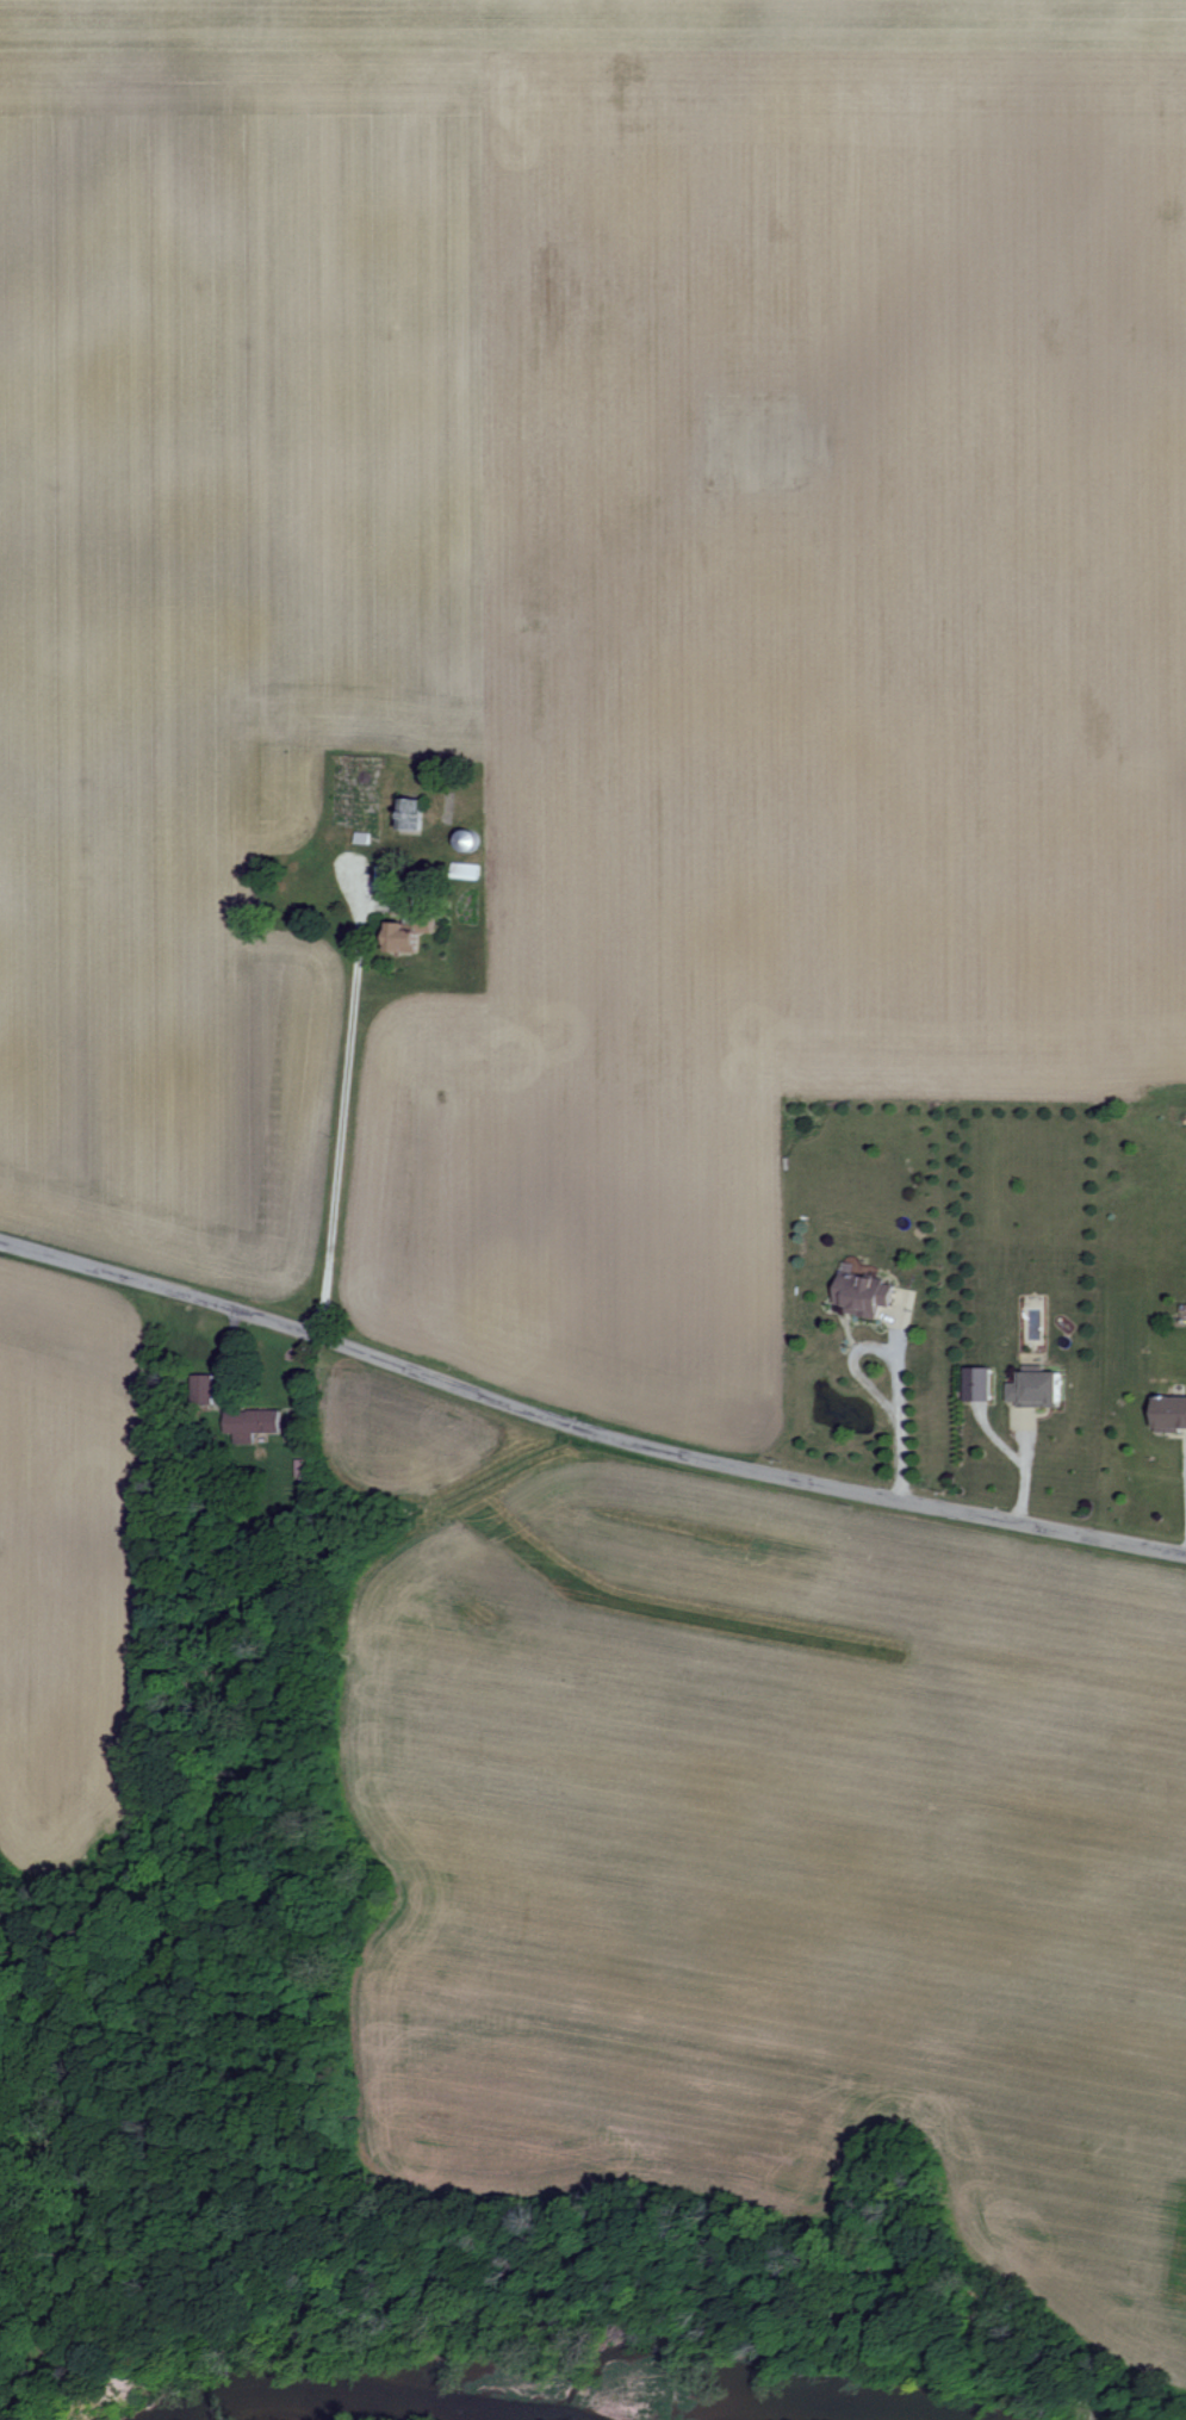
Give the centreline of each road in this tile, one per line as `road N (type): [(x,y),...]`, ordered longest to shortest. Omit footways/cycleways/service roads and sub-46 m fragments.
road 1 (residential): [(1185,1555),(644,1448),(321,1336),(0,1244)]

